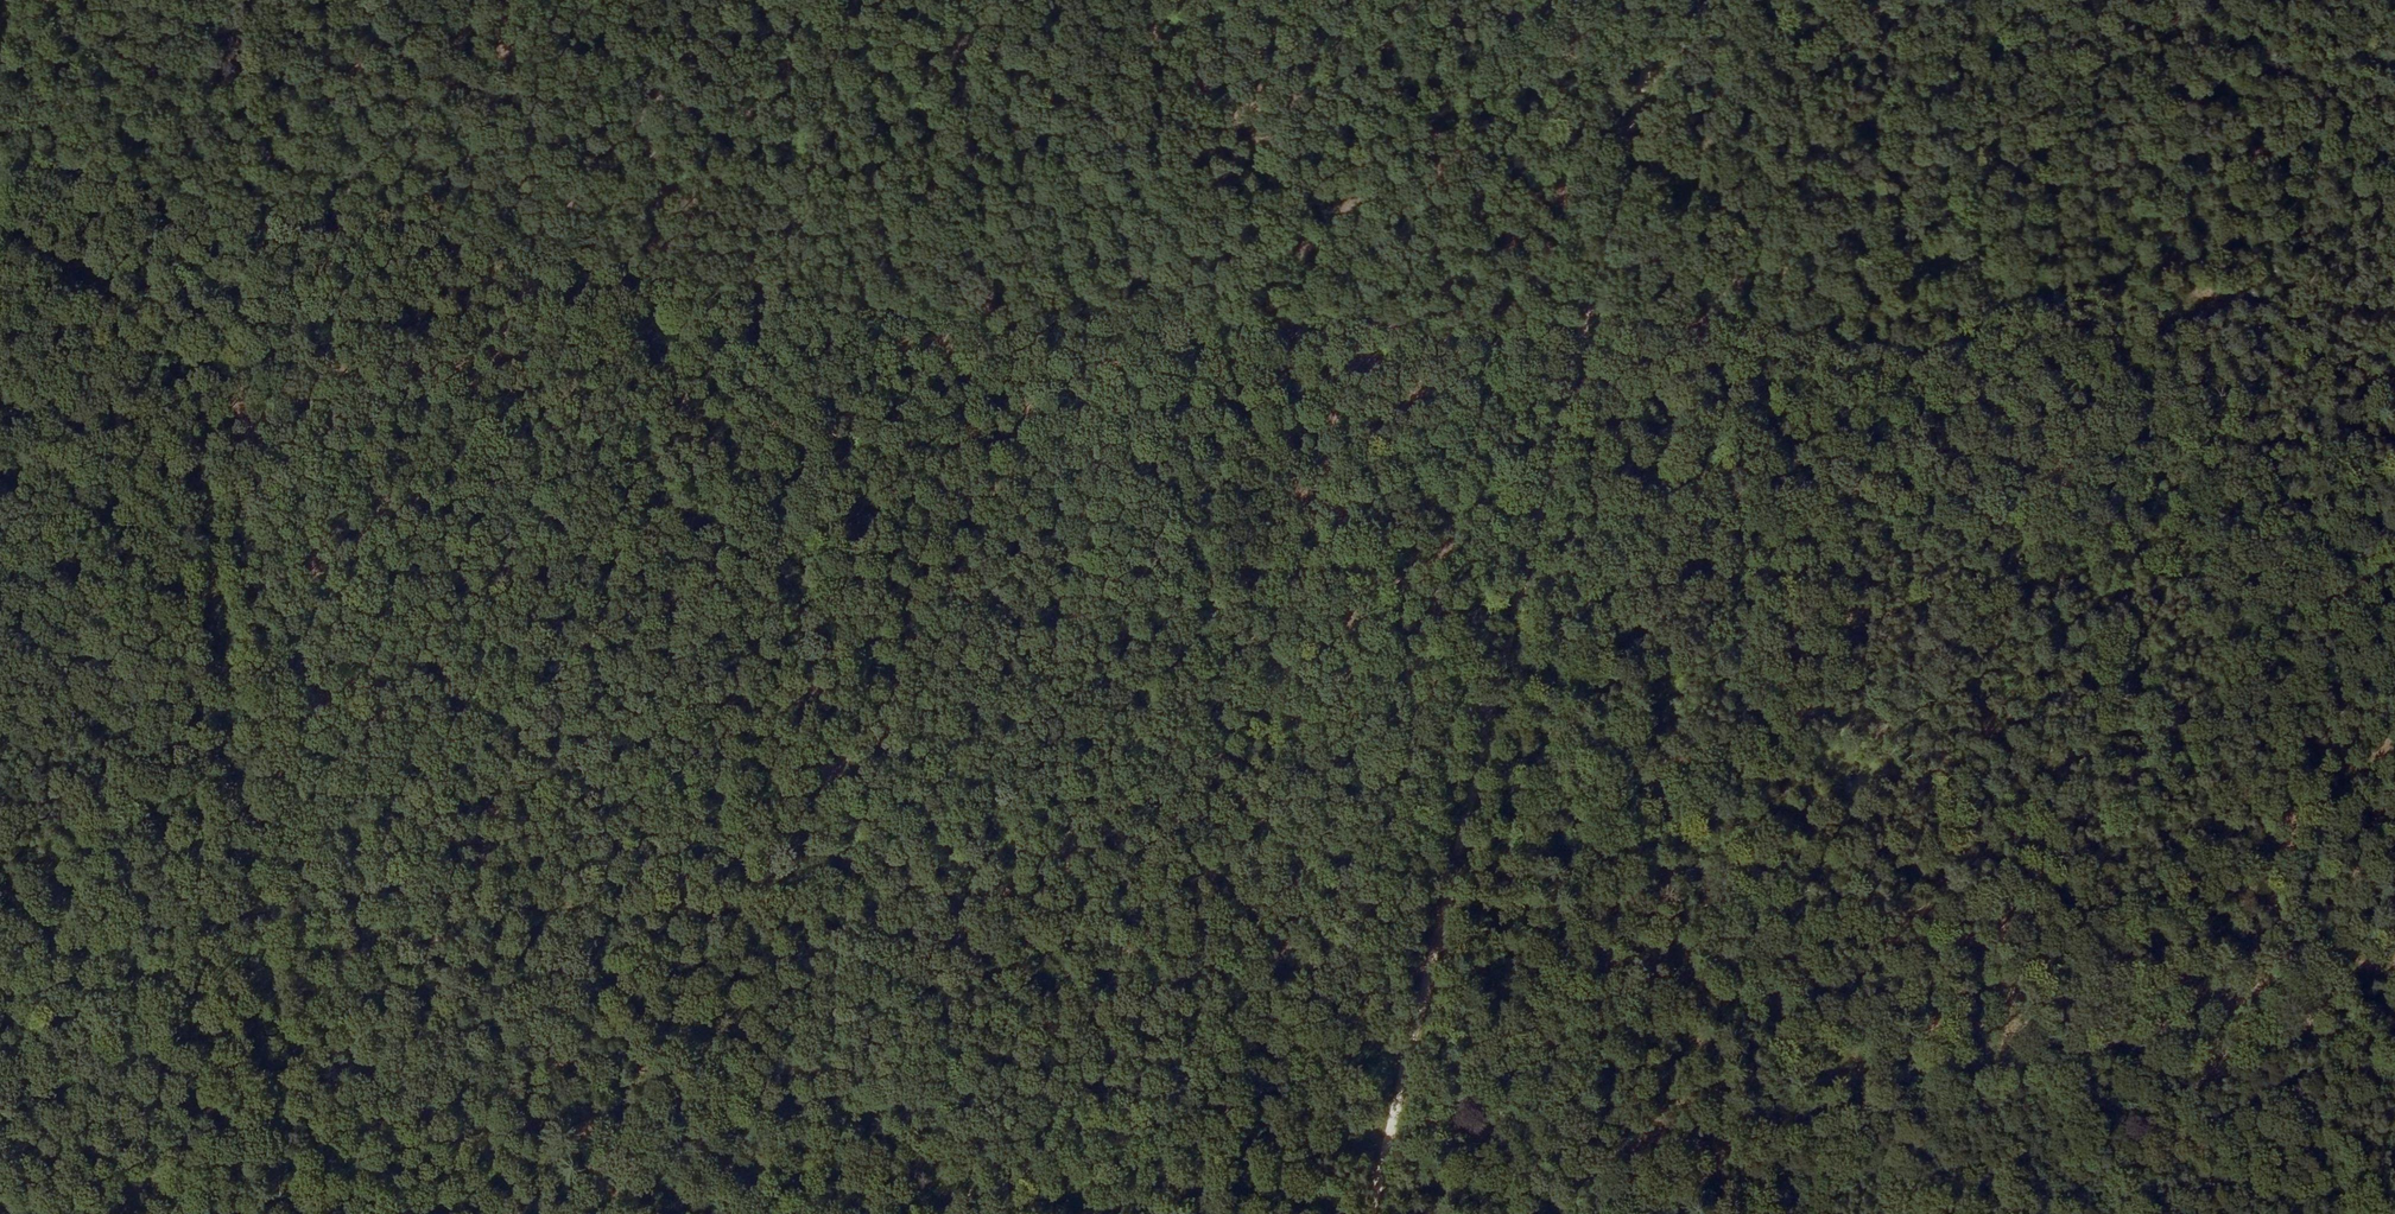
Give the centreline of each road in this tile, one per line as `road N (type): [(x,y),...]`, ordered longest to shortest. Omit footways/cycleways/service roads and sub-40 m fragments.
road 1 (track): [(1374,1213),(1662,0)]

